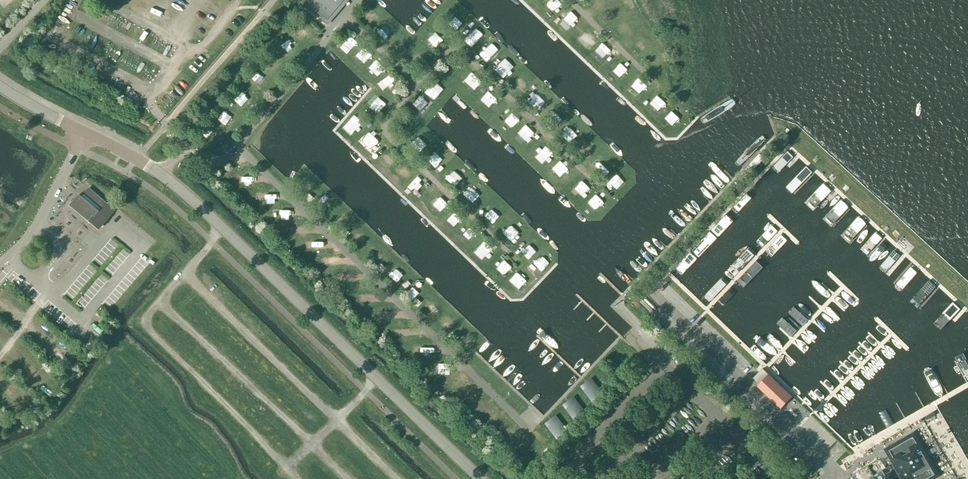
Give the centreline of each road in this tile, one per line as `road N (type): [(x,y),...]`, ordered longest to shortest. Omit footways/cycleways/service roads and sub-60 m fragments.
road 1 (unclassified): [(84,131),(161,175),(479,478)]
road 2 (unclassified): [(0,272),(52,202),(84,131)]

